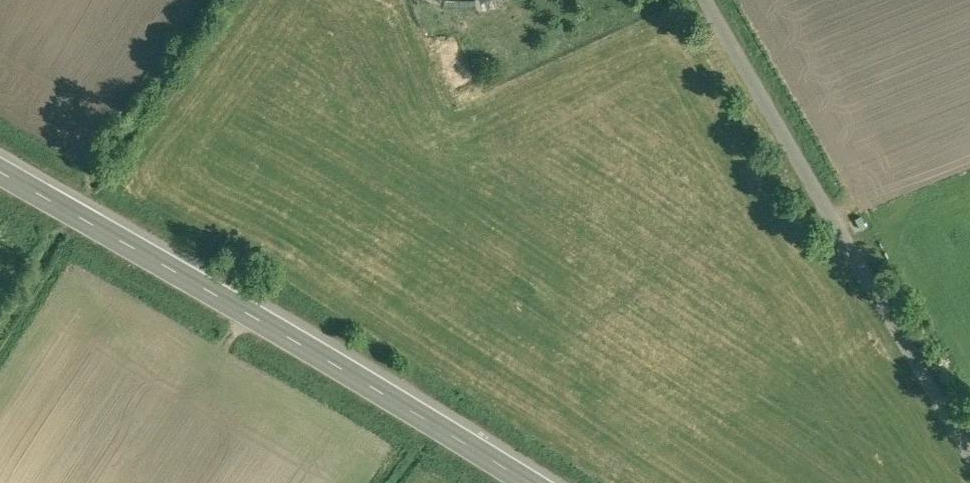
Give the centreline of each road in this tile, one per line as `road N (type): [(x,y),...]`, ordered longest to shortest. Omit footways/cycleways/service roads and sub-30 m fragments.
road 1 (secondary): [(532,482),(0,171)]
road 2 (unclassified): [(969,463),(701,0)]

